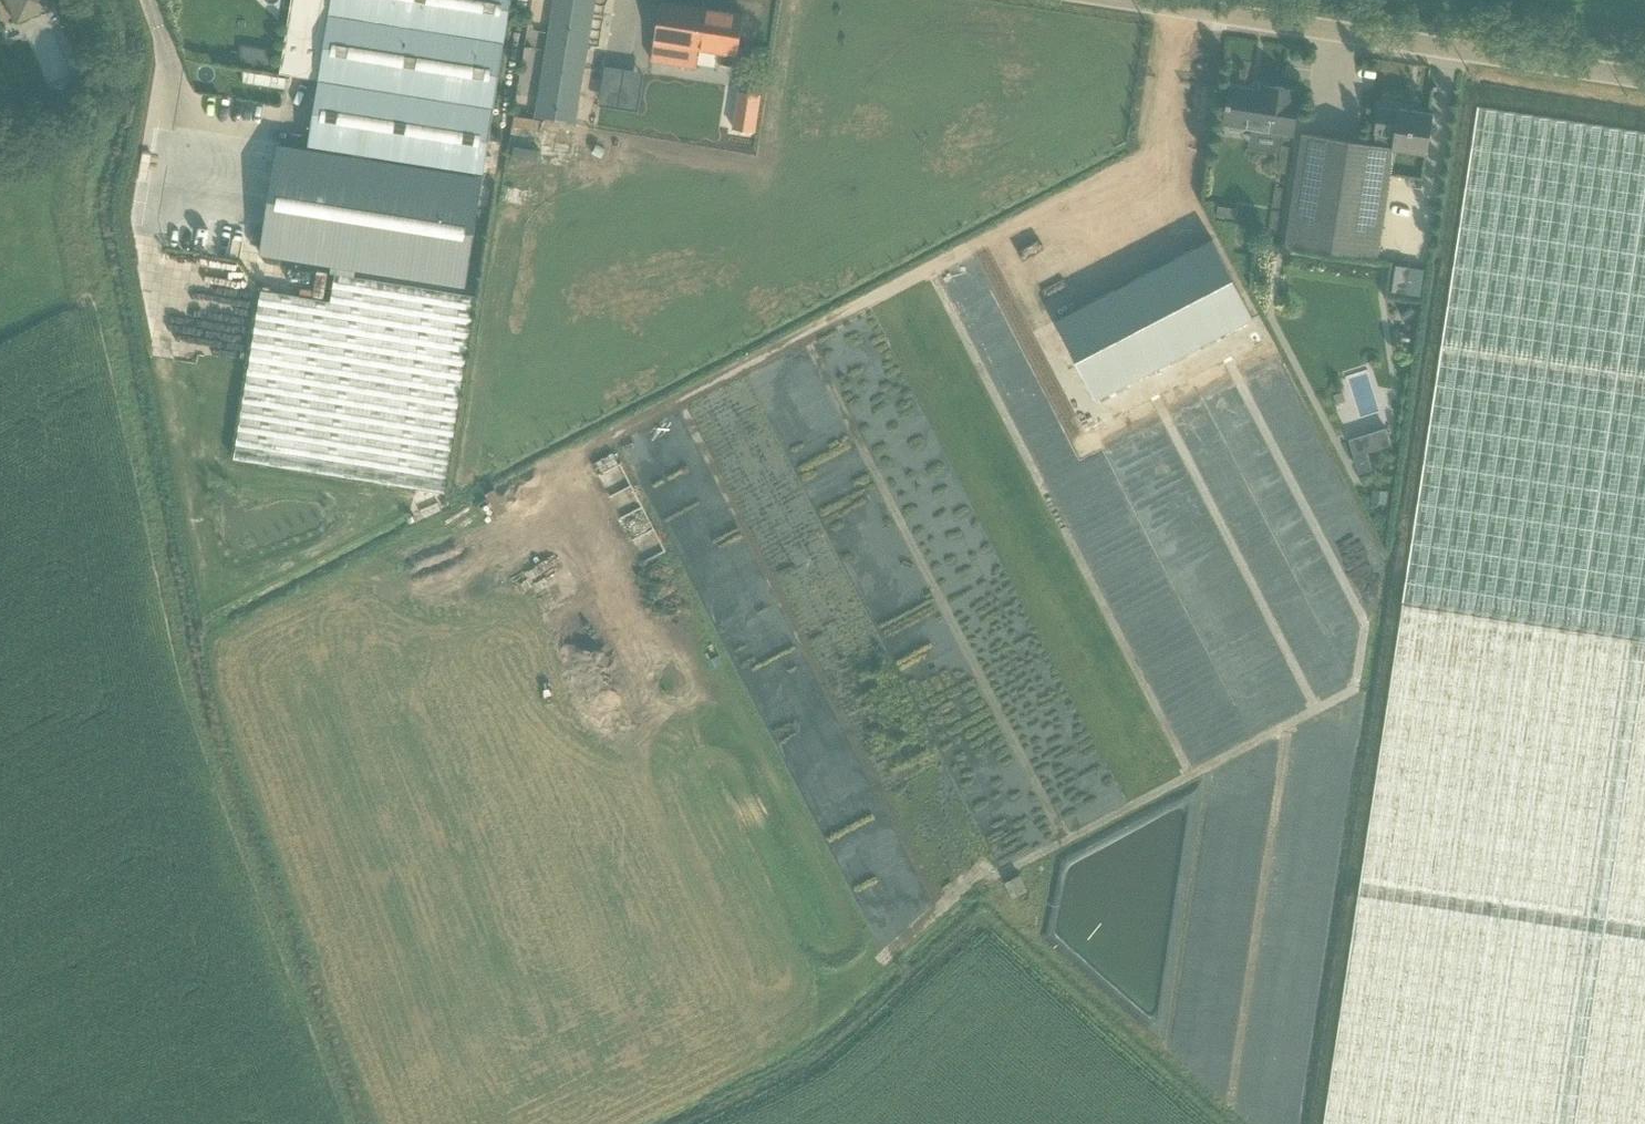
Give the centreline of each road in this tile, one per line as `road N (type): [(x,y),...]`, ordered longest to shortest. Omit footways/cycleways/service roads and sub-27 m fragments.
road 1 (unclassified): [(1644,79),(1120,0)]

